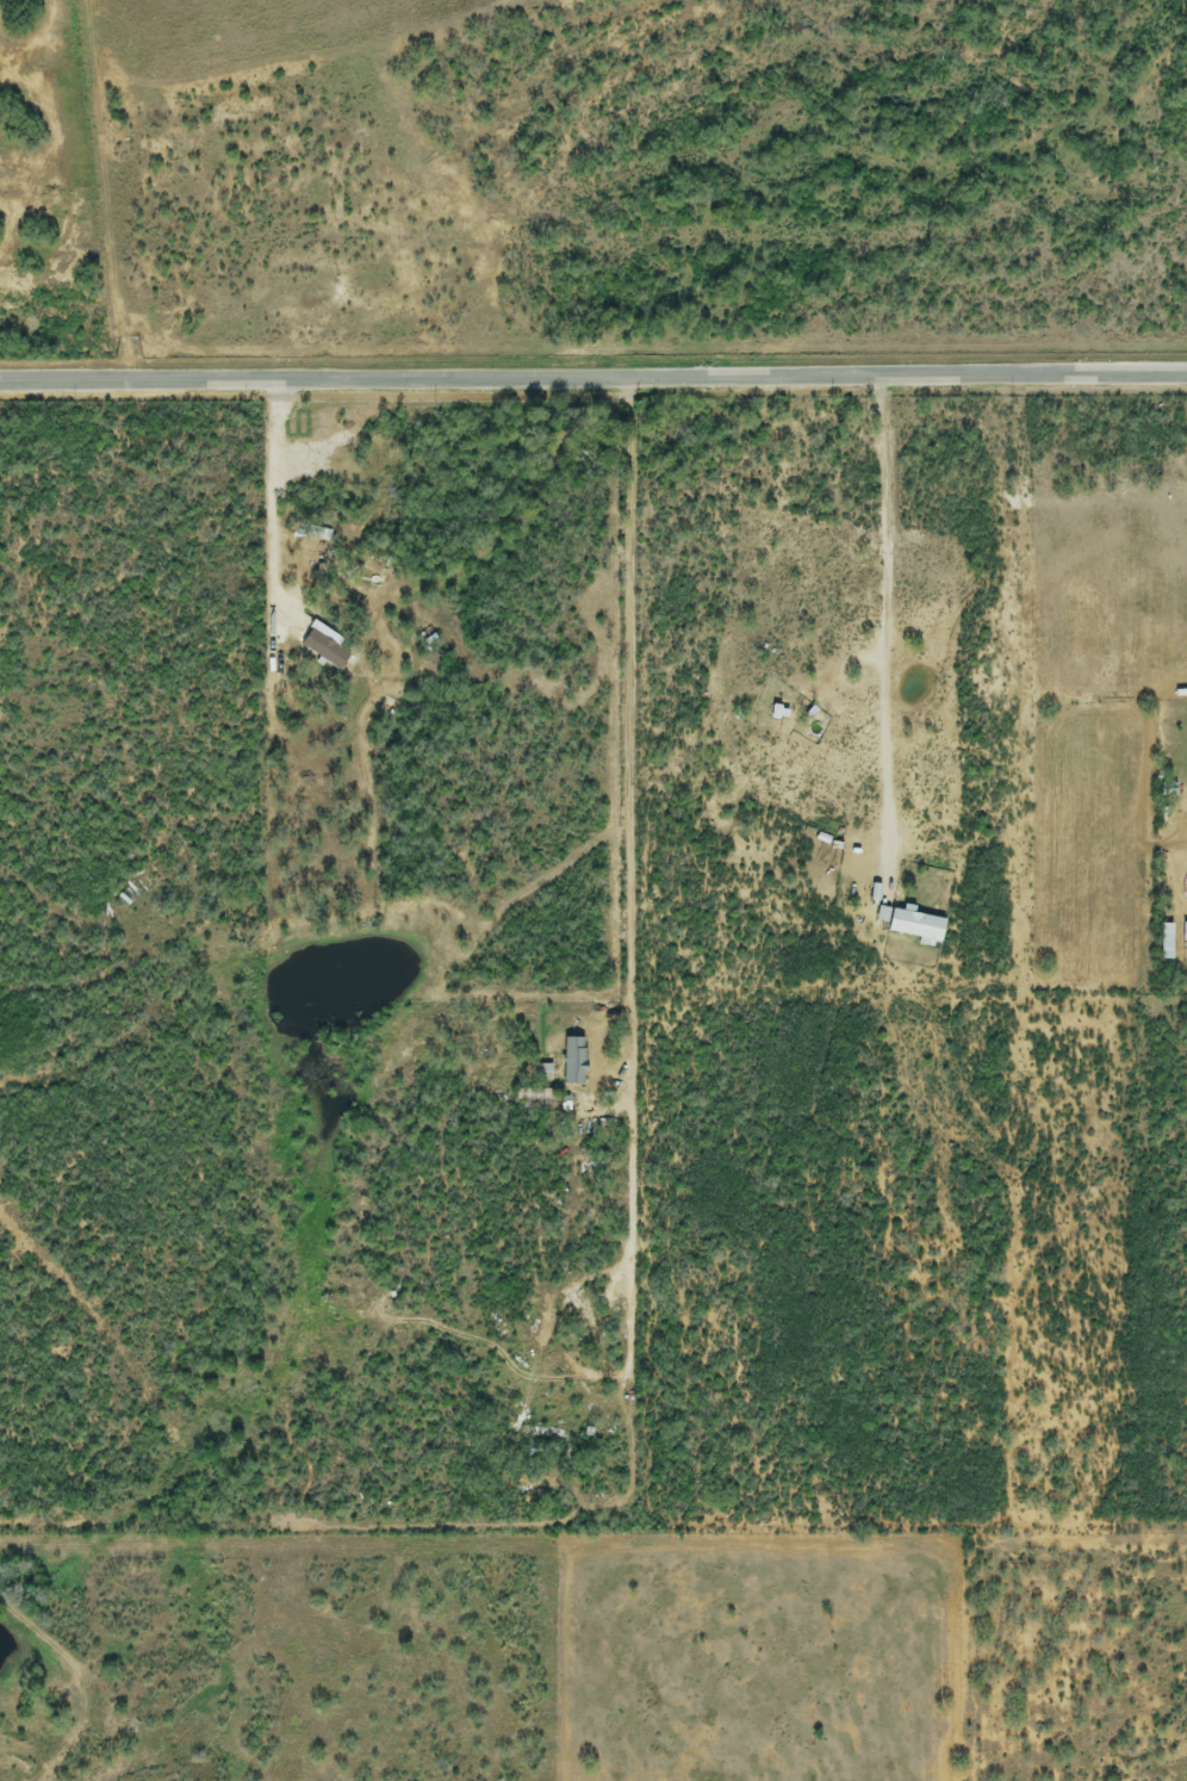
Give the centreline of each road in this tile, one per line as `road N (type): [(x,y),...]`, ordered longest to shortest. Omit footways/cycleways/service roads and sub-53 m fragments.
road 1 (residential): [(0,376),(1186,376)]

